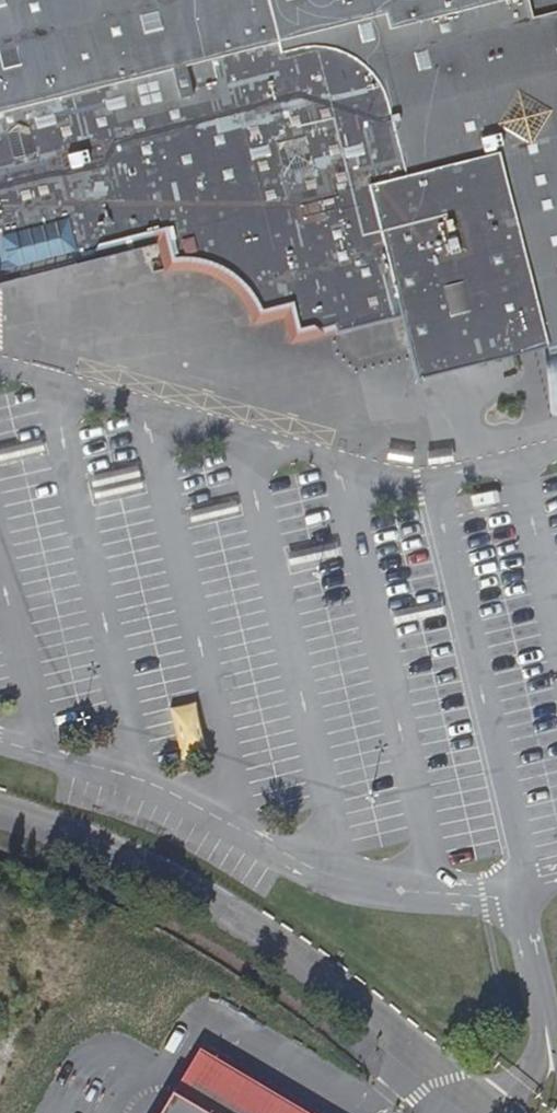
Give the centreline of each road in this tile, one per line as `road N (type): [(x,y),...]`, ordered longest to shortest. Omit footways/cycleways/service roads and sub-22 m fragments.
road 1 (unclassified): [(489,1112),(394,1030),(225,915),(128,859),(0,818)]

